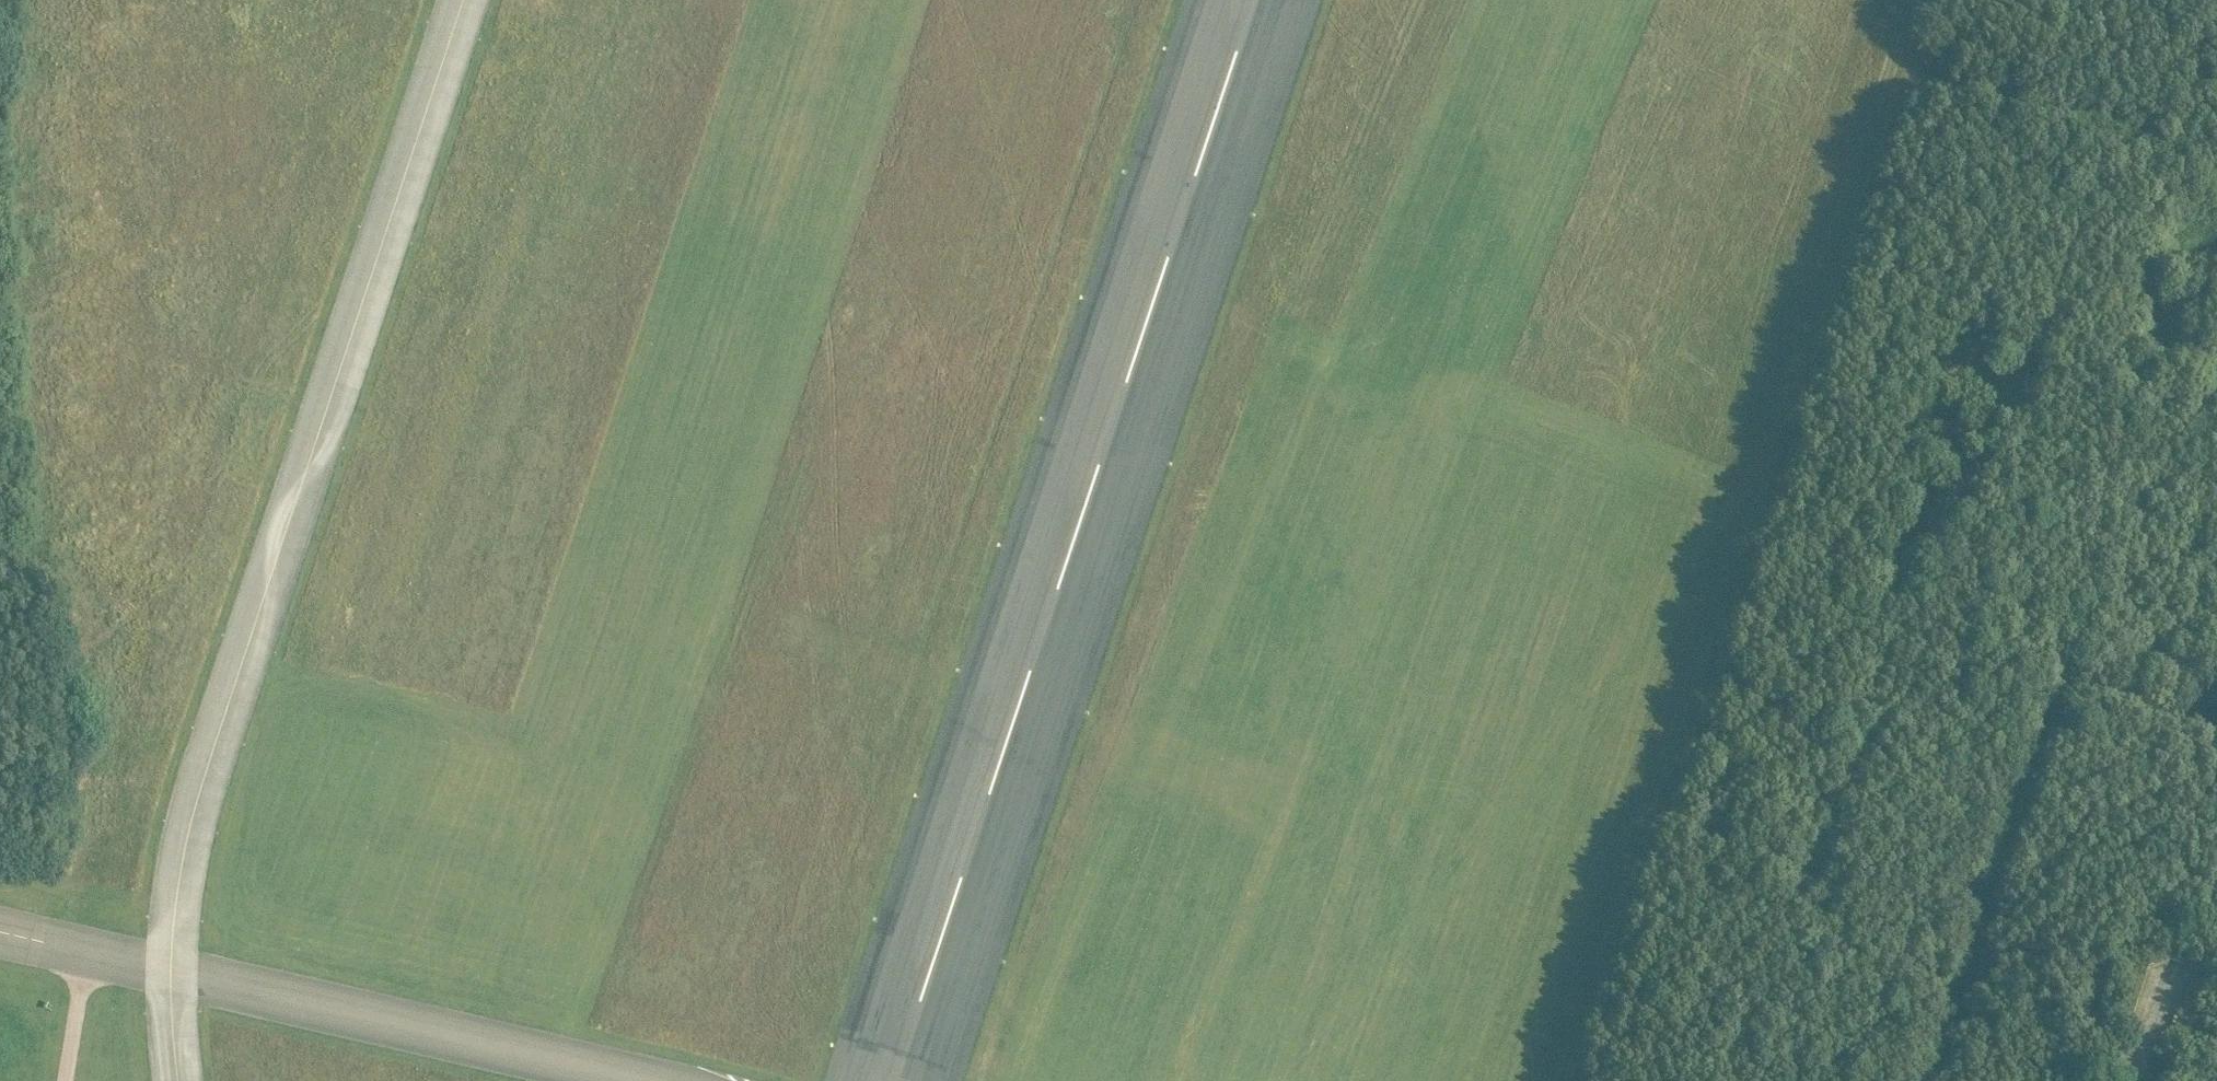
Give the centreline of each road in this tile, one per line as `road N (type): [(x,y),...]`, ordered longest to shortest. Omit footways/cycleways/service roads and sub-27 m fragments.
road 1 (unclassified): [(0,935),(641,1080)]

